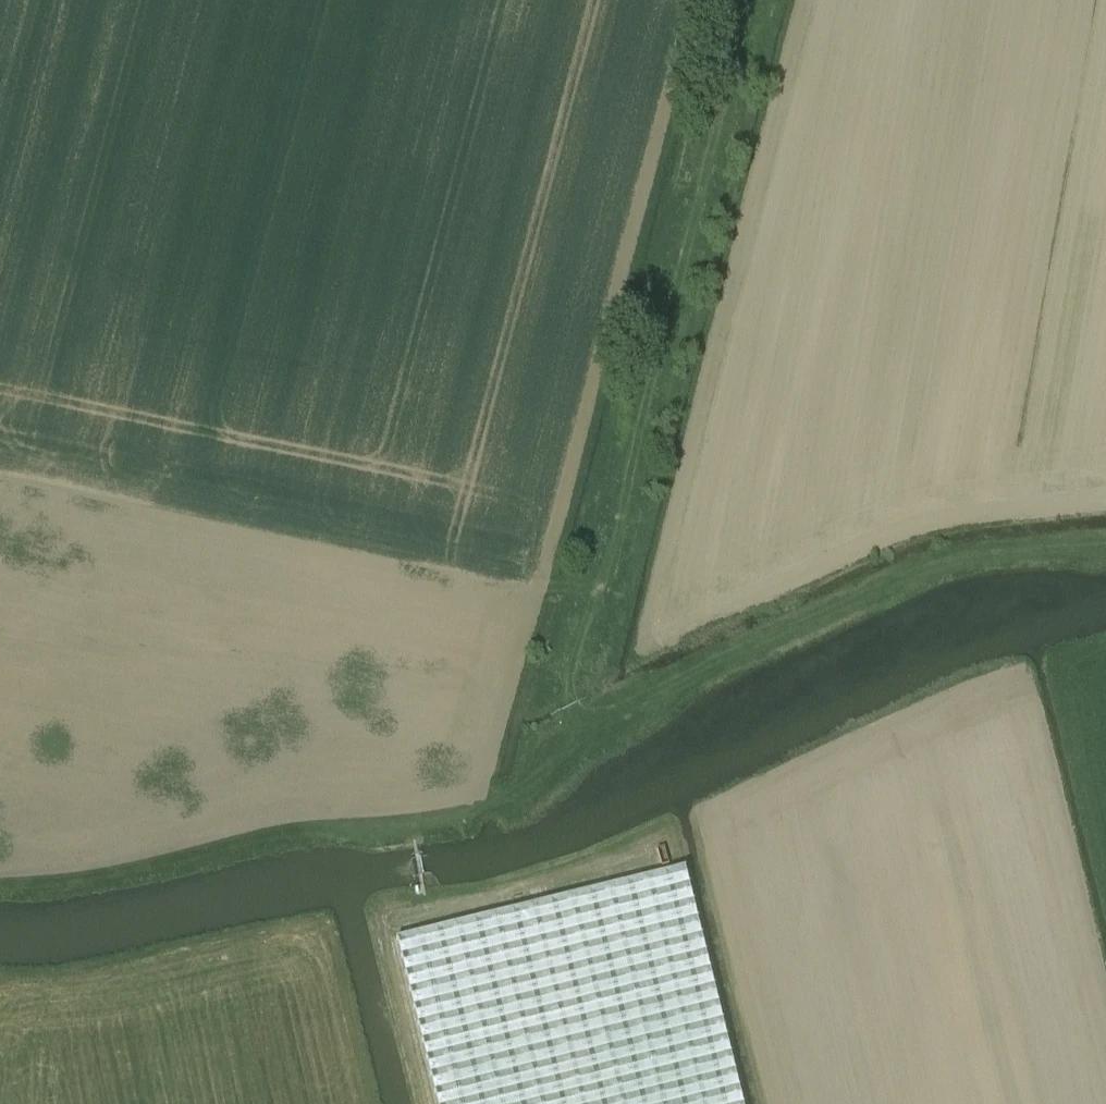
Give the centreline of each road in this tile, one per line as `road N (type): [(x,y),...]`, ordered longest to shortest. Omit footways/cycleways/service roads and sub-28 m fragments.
road 1 (track): [(748,0),(571,699),(584,738),(902,581),(999,555),(1105,543)]

